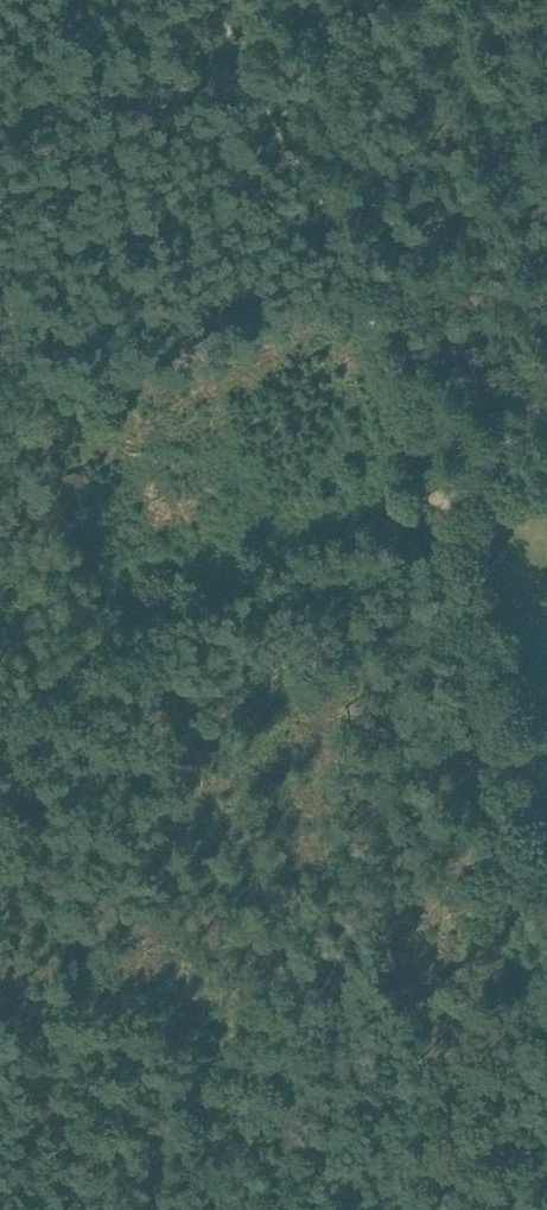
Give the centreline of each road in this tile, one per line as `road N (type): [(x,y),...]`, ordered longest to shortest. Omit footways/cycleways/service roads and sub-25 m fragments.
road 1 (track): [(546,988),(455,641),(431,527),(438,497)]
road 2 (track): [(438,497),(270,579),(0,688)]
road 3 (track): [(390,390),(211,0)]

